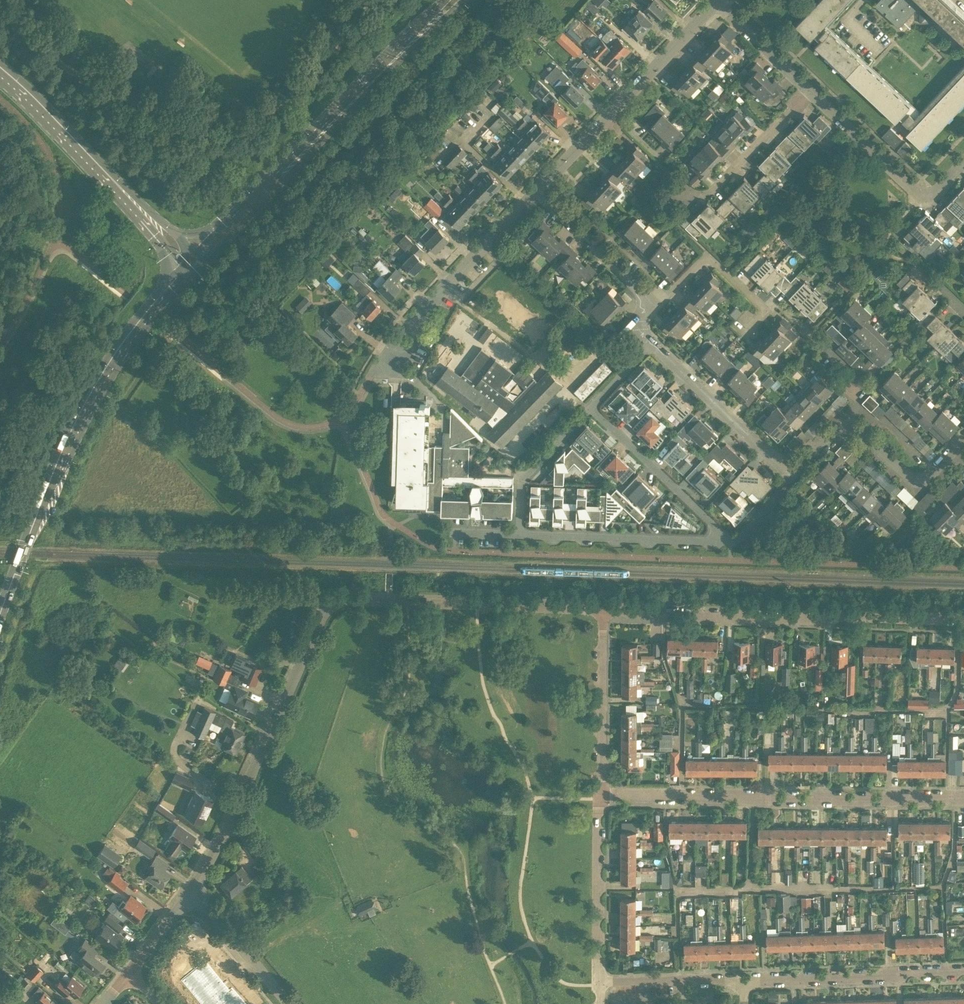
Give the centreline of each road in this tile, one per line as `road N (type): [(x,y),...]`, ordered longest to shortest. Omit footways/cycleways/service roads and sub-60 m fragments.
road 1 (primary): [(0,613),(102,373),(187,268)]
road 2 (residential): [(591,407),(521,481),(519,534),(728,541)]
road 3 (residential): [(601,793),(963,795)]
road 4 (residential): [(963,620),(604,608)]
road 5 (residential): [(604,608),(345,599),(316,622)]
road 6 (residential): [(194,887),(316,622)]
road 7 (residential): [(537,191),(716,2)]
road 8 (residential): [(373,374),(411,321),(537,191)]
road 9 (primary): [(291,163),(453,0)]
road 10 (residential): [(744,979),(963,972)]
road 11 (primary): [(153,221),(0,69)]
road 12 (residential): [(963,161),(936,192),(916,193),(811,92)]
road 13 (residential): [(591,407),(728,541)]
road 14 (residential): [(599,982),(601,793)]
road 15 (residential): [(652,344),(792,470)]
road 16 (residential): [(601,793),(604,608)]
road 17 (residential): [(537,191),(652,302)]
road 18 (residential): [(692,194),(715,188),(811,92)]
road 19 (residential): [(765,309),(707,254),(652,302)]
road 20 (residential): [(194,887),(290,1003)]
road 21 (residential): [(852,425),(920,479),(963,439)]
road 22 (residential): [(599,982),(744,979)]
road 23 (primary): [(198,258),(215,249),(291,163)]
road 24 (residential): [(811,92),(716,2)]

